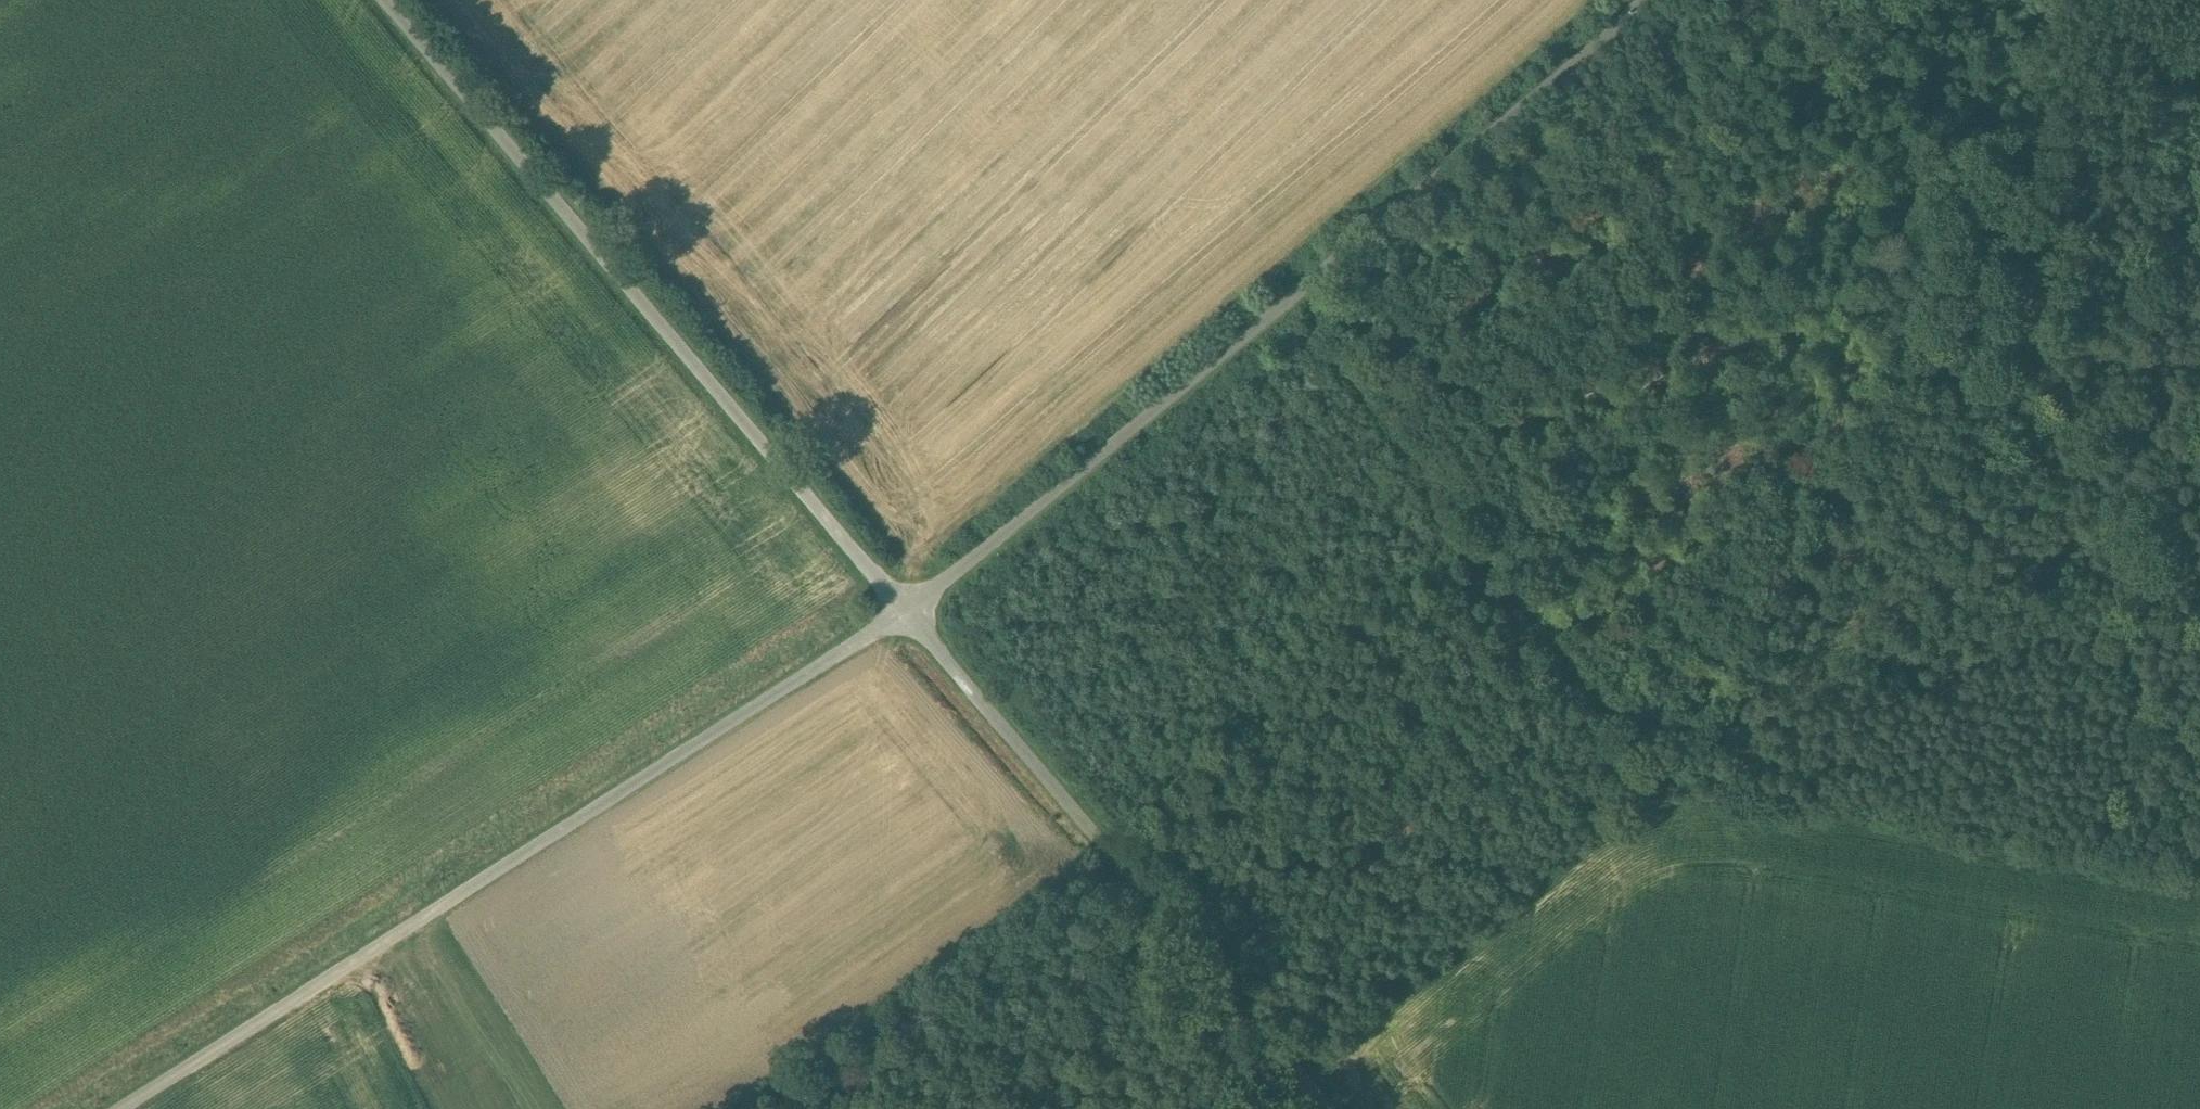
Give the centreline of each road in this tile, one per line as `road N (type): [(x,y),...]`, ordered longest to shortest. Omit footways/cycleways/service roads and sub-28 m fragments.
road 1 (unclassified): [(905,609),(1494,136),(1650,0)]
road 2 (unclassified): [(113,1108),(905,609)]
road 3 (unclassified): [(386,0),(905,609)]
road 4 (unclassified): [(905,609),(1334,1108)]

